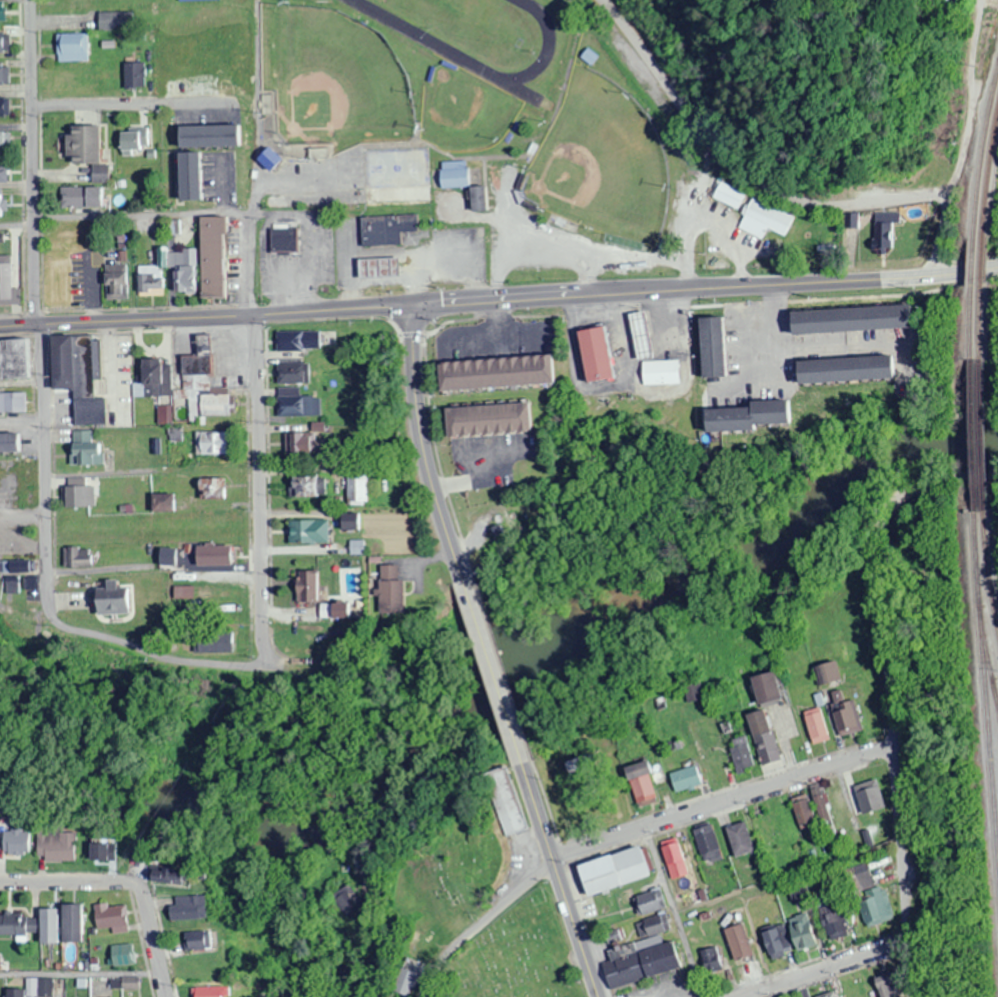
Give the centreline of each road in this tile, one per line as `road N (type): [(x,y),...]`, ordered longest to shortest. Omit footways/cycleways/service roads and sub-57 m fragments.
road 1 (primary): [(997,267),(922,281),(0,329)]
road 2 (residential): [(997,483),(916,502),(896,520),(884,548),(914,996)]
road 3 (residential): [(42,327),(52,626),(75,641),(181,672),(311,683)]
road 4 (residential): [(949,194),(829,202),(768,184),(710,143),(667,92),(612,0)]
road 5 (residential): [(554,857),(897,749)]
road 6 (residential): [(263,676),(249,317)]
road 7 (residential): [(32,327),(28,0)]
road 8 (residential): [(931,280),(953,163),(966,0)]
road 9 (primary): [(462,580),(424,451),(414,305)]
road 10 (primary): [(600,996),(522,765)]
road 11 (primary): [(522,765),(462,580)]
road 12 (residential): [(427,996),(463,944),(558,870)]
road 13 (residential): [(747,996),(911,944)]
road 14 (residential): [(30,110),(192,108)]
road 15 (residential): [(166,996),(141,886),(125,881)]
road 16 (residential): [(0,885),(125,881)]

